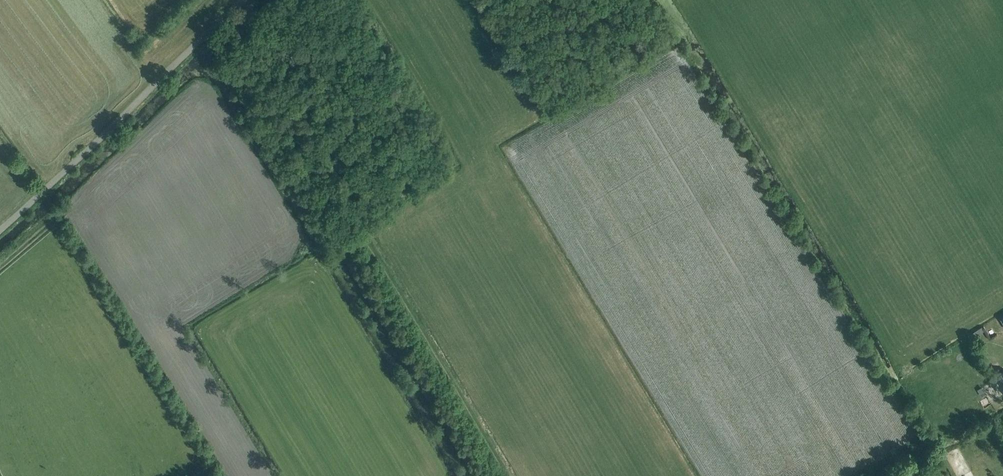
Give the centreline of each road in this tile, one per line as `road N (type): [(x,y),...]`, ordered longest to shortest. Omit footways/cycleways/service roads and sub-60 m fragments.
road 1 (unclassified): [(0,230),(243,0)]

